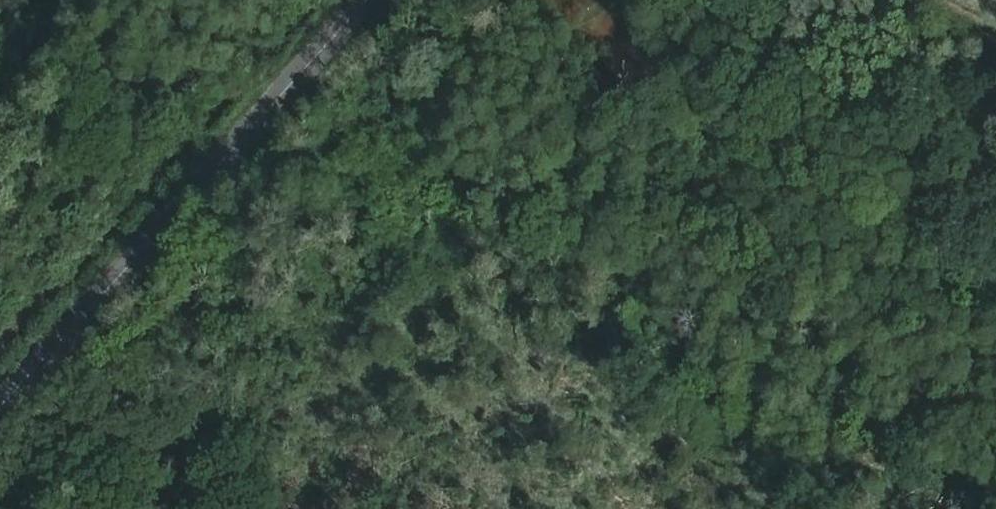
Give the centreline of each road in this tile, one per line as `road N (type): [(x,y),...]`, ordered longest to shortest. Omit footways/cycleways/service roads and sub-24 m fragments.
road 1 (unclassified): [(363,0),(0,407)]
road 2 (track): [(320,0),(0,335)]

